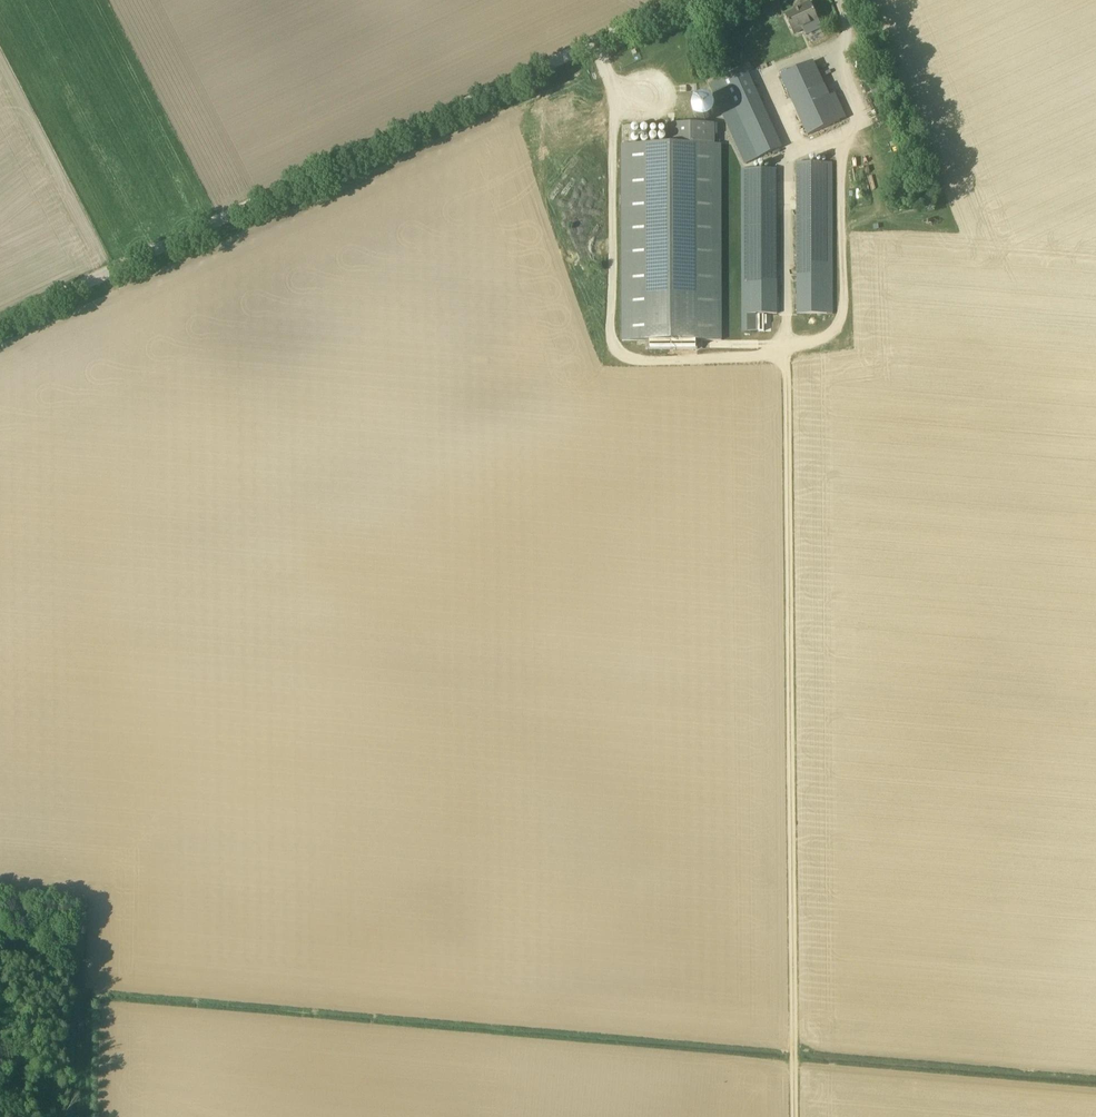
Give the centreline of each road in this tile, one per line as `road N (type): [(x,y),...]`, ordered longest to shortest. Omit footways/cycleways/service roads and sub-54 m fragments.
road 1 (track): [(785,337),(794,1116)]
road 2 (unclassified): [(0,325),(693,0)]

